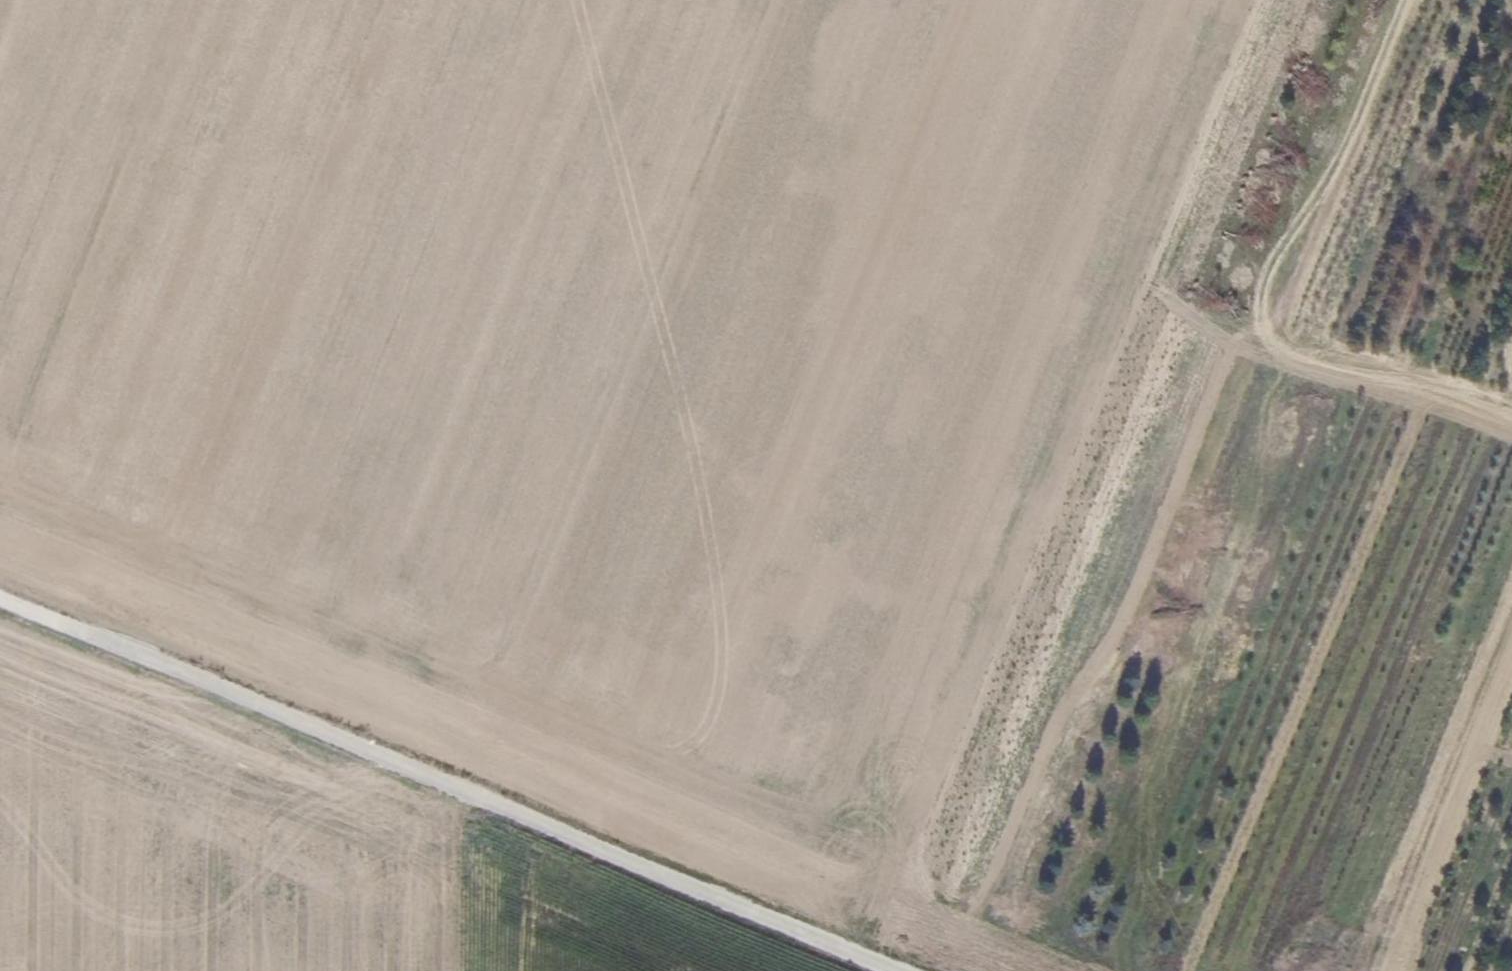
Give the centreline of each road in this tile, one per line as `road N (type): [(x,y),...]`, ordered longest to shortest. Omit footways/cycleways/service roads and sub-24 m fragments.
road 1 (track): [(0,613),(865,970)]

